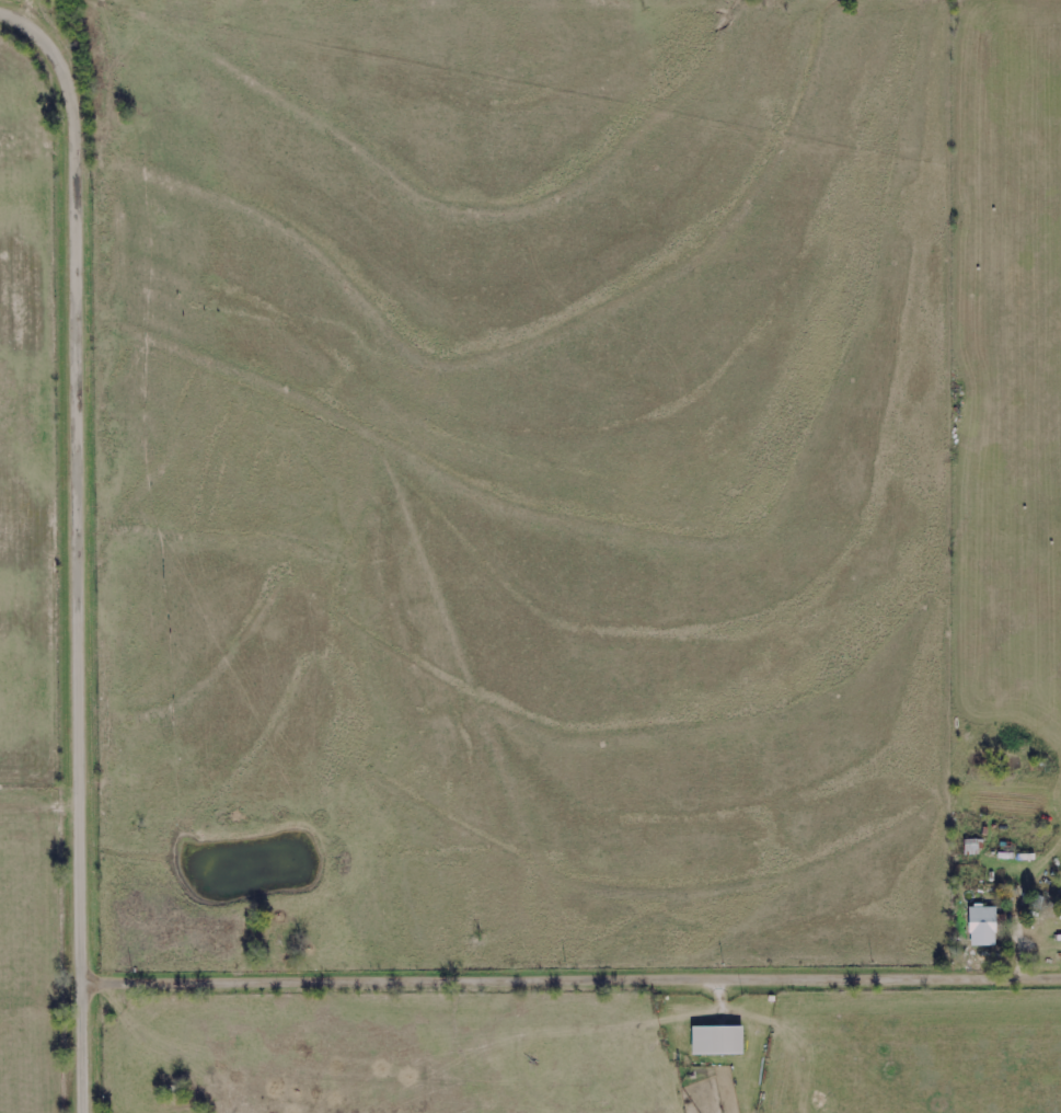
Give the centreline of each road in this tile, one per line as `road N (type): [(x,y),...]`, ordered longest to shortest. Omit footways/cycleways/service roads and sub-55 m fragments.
road 1 (residential): [(92,1112),(84,161),(73,84),(50,47),(0,19)]
road 2 (residential): [(91,986),(1060,981)]

